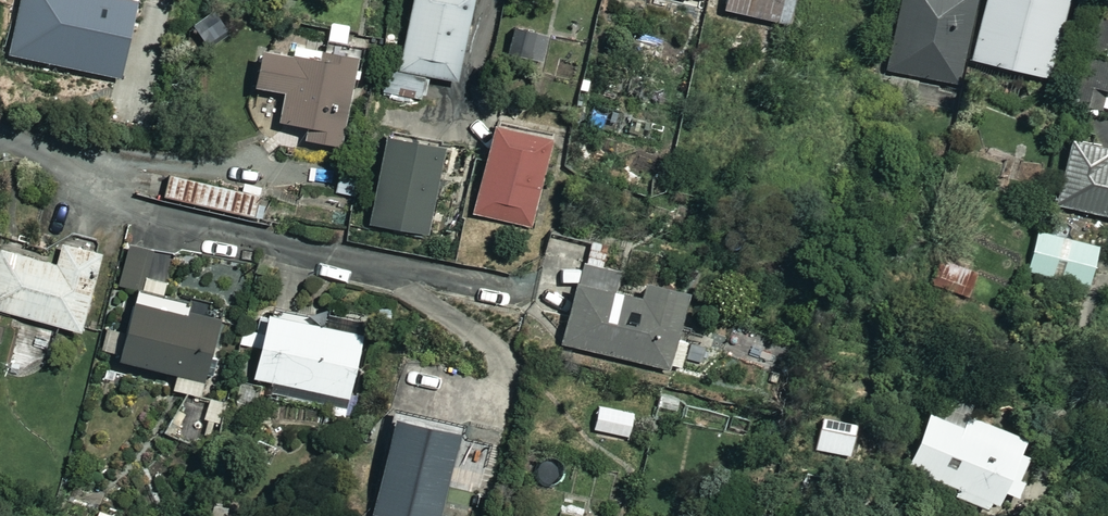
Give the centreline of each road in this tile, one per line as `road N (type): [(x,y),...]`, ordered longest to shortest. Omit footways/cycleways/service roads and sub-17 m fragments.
road 1 (residential): [(289,252),(108,209),(62,188),(0,134)]

